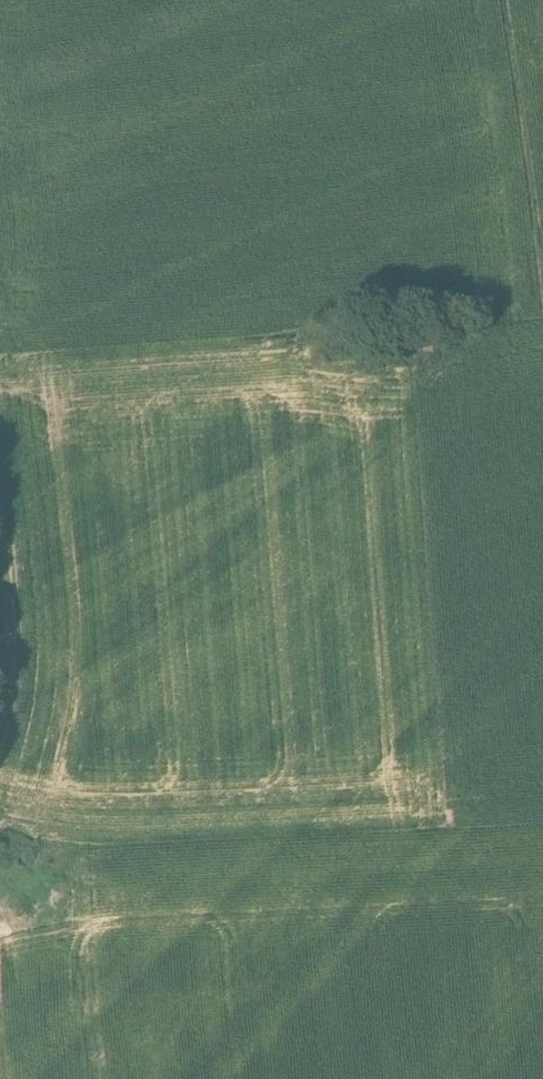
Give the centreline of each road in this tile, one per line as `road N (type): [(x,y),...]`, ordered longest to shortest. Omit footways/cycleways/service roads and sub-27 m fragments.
road 1 (track): [(0,549),(0,734)]

